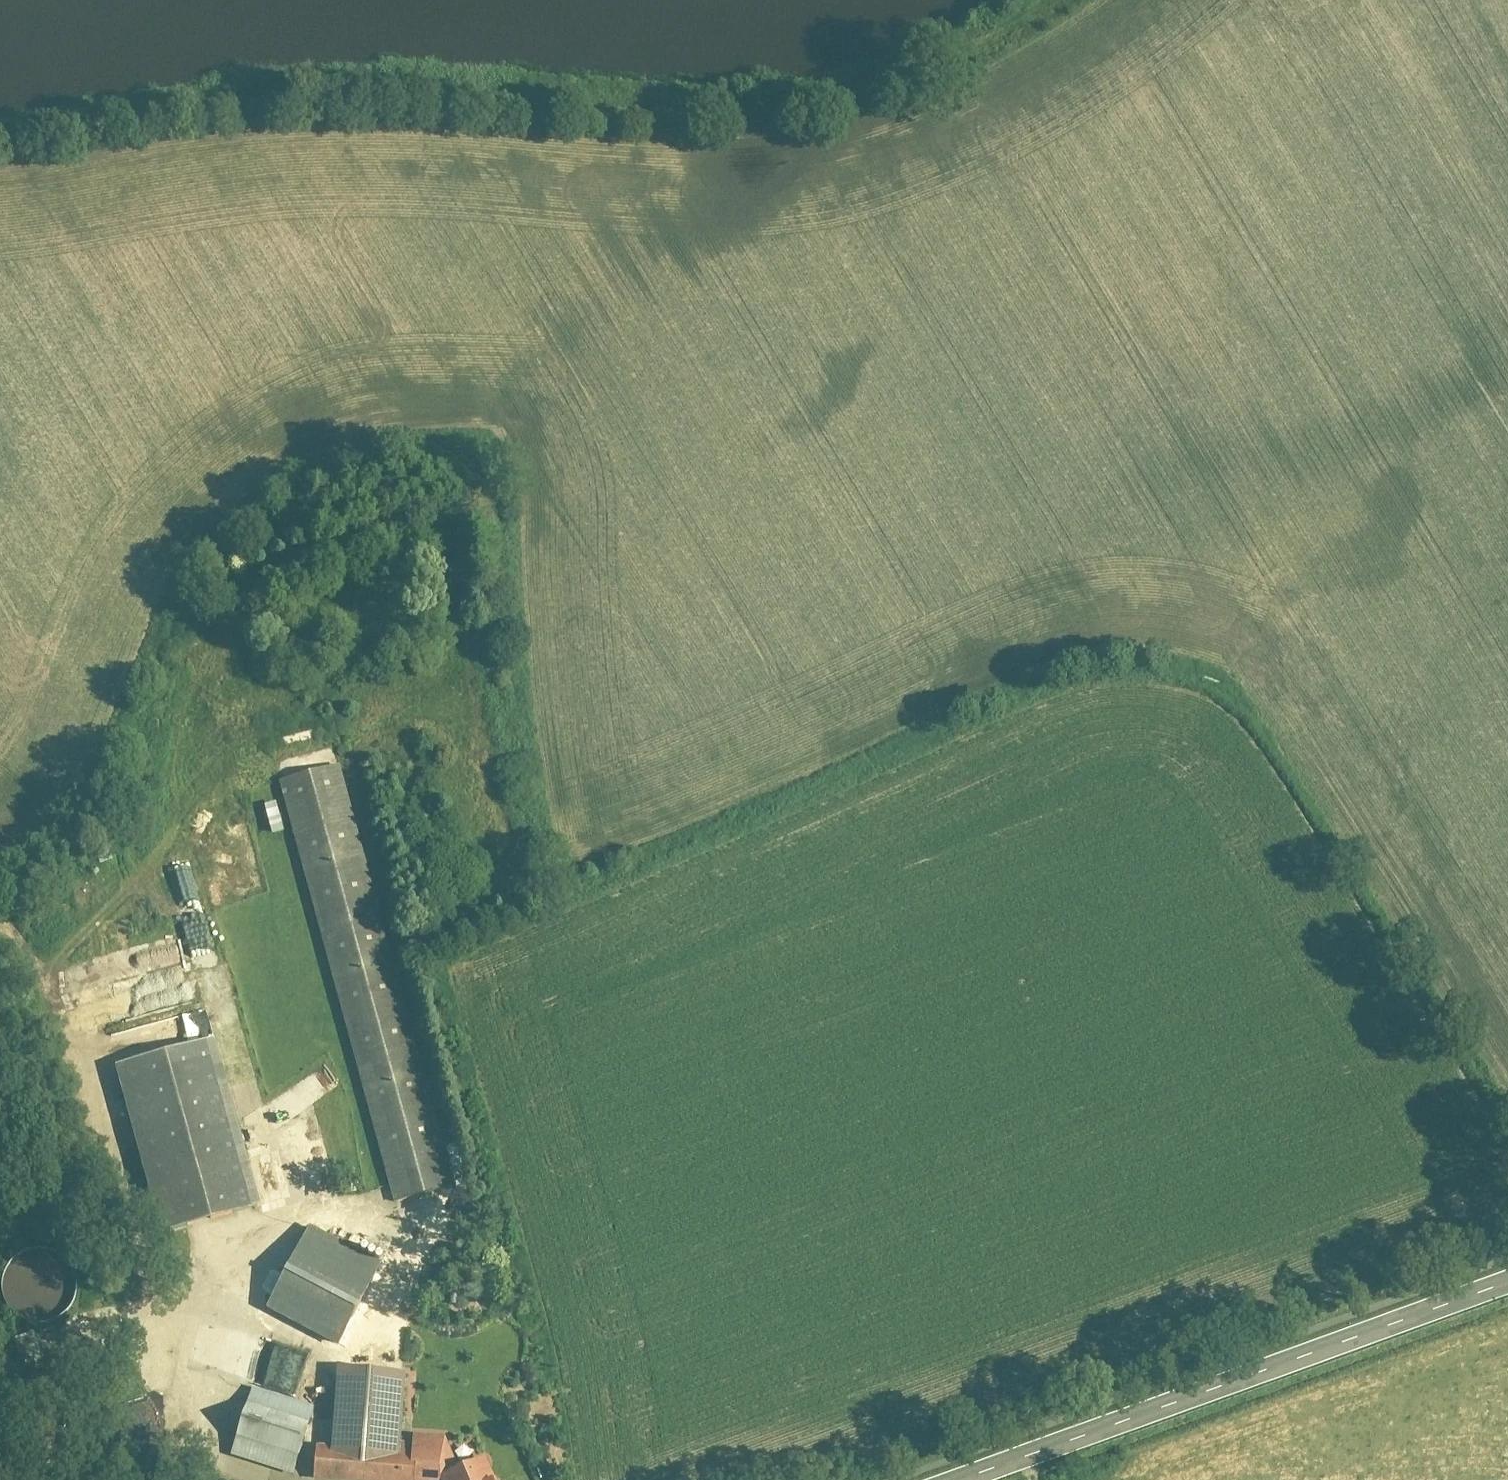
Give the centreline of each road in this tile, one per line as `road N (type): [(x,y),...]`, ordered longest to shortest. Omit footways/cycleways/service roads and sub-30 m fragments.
road 1 (track): [(0,138),(246,96),(396,93),(677,112),(830,95),(984,40),(1062,0)]
road 2 (tertiary): [(962,1479),(1507,1284)]

